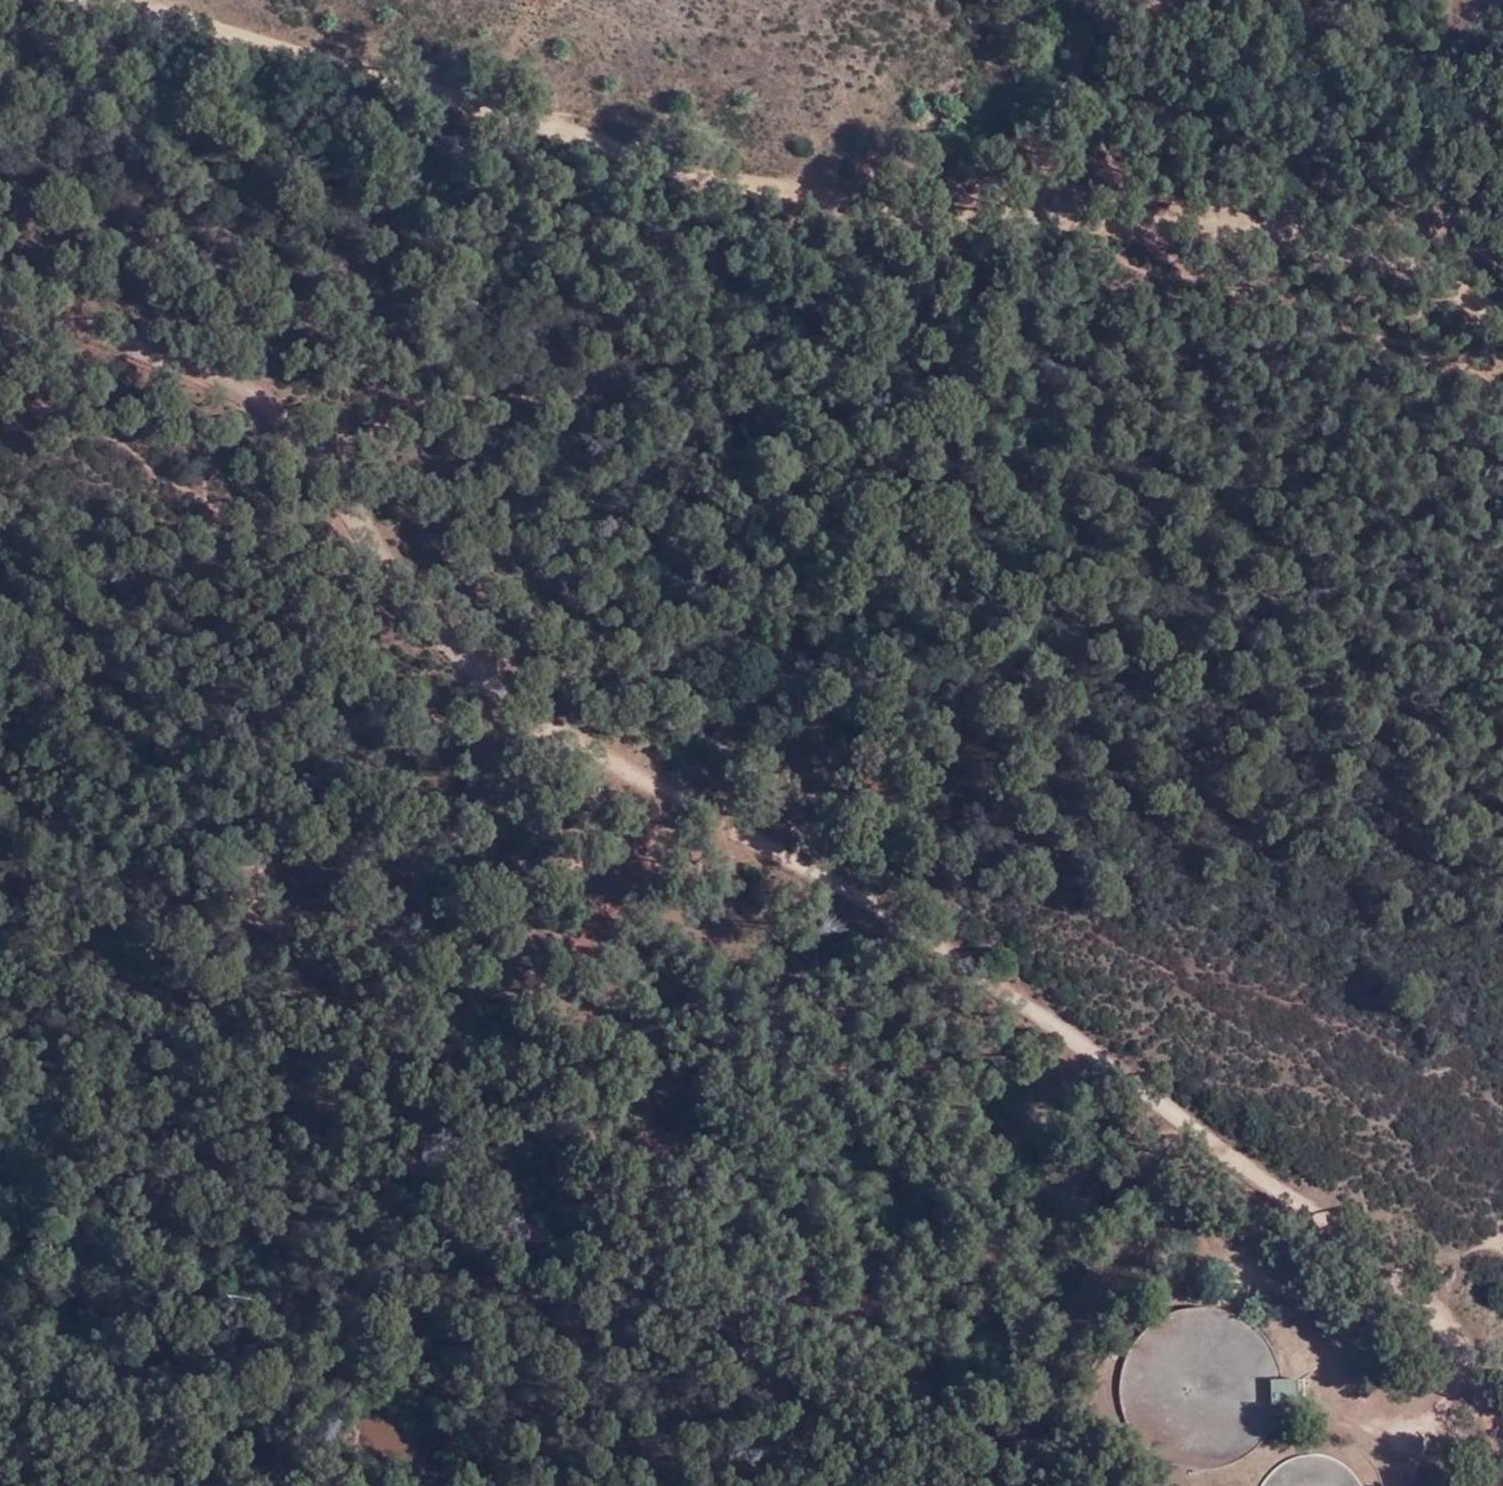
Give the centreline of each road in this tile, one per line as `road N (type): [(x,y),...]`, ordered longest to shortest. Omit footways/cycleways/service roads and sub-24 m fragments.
road 1 (track): [(1502,1426),(1489,1388),(1451,1328),(1394,1276),(1052,1009),(516,701),(439,627),(271,410),(196,367),(0,291)]
road 2 (track): [(77,0),(199,25),(854,212),(1060,216),(1328,241),(1502,330)]
road 3 (track): [(1502,106),(1432,293)]

